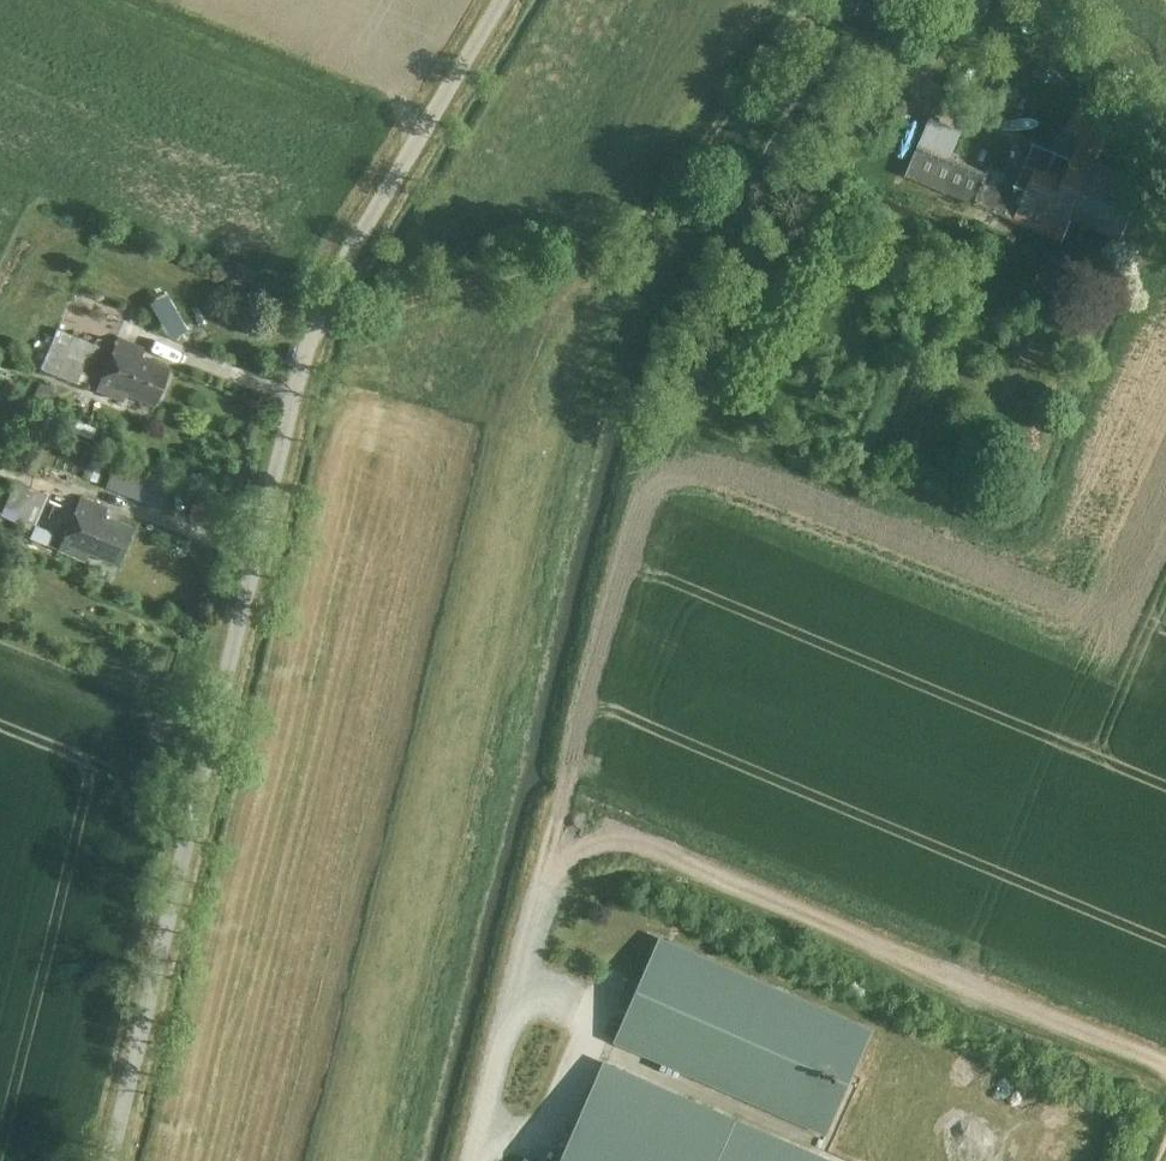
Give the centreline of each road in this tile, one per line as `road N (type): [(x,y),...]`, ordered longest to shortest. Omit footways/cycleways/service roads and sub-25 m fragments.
road 1 (track): [(471,1160),(543,905),(556,884),(597,858),(653,858),(694,869),(1165,1063)]
road 2 (unclassified): [(111,1160),(330,291)]
road 3 (track): [(321,314),(349,315),(615,235),(688,169),(780,37),(796,27),(838,28),(997,121)]
road 4 (track): [(479,1127),(527,1133),(551,1123),(592,1022),(582,1005),(517,983)]

